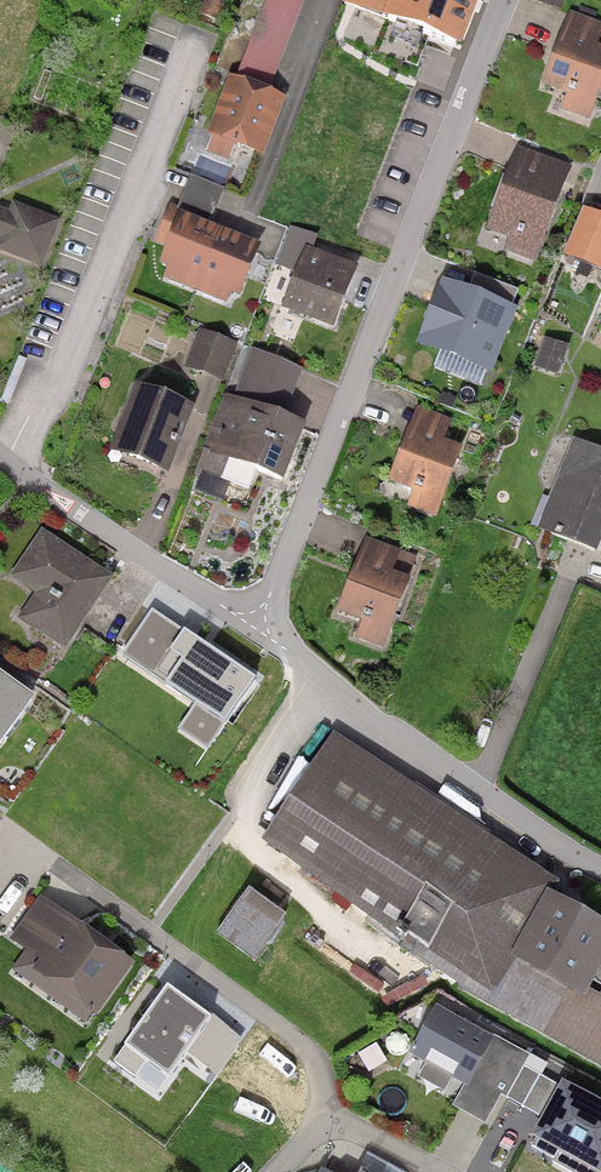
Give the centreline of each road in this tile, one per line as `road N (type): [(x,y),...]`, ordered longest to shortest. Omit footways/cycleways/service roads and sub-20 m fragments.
road 1 (residential): [(506,0),(259,628)]
road 2 (residential): [(202,32),(12,466)]
road 3 (residential): [(259,628),(376,720),(600,869)]
road 4 (residential): [(74,882),(322,1062),(325,1121)]
road 5 (residential): [(12,466),(259,628)]

